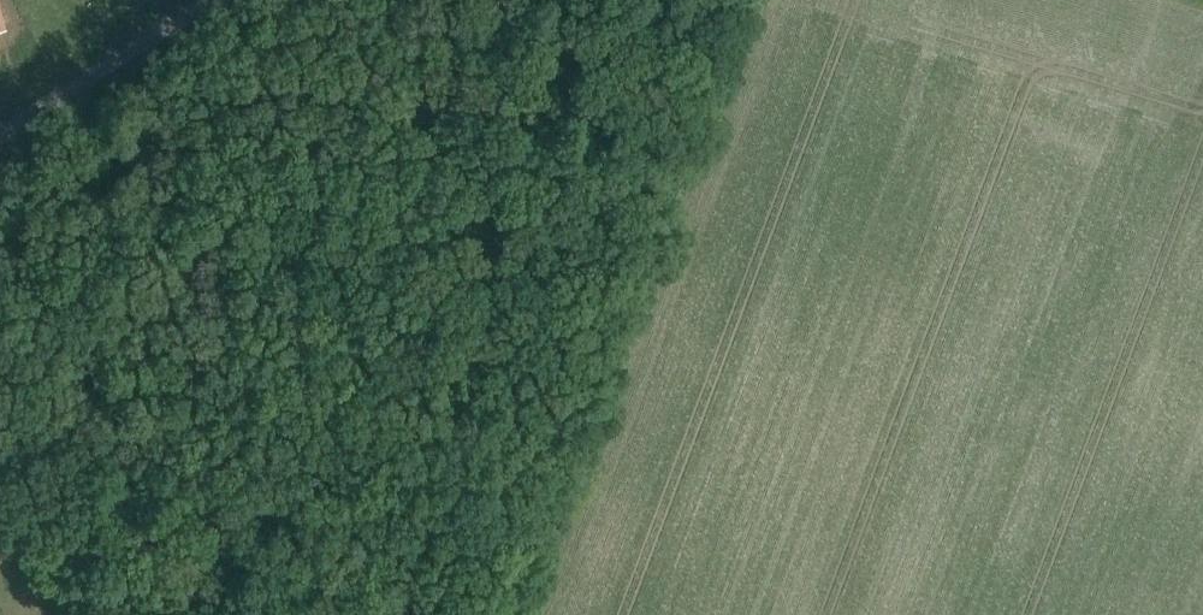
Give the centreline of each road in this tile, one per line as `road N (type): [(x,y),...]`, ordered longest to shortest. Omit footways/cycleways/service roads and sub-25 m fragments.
road 1 (track): [(0,137),(213,0)]

